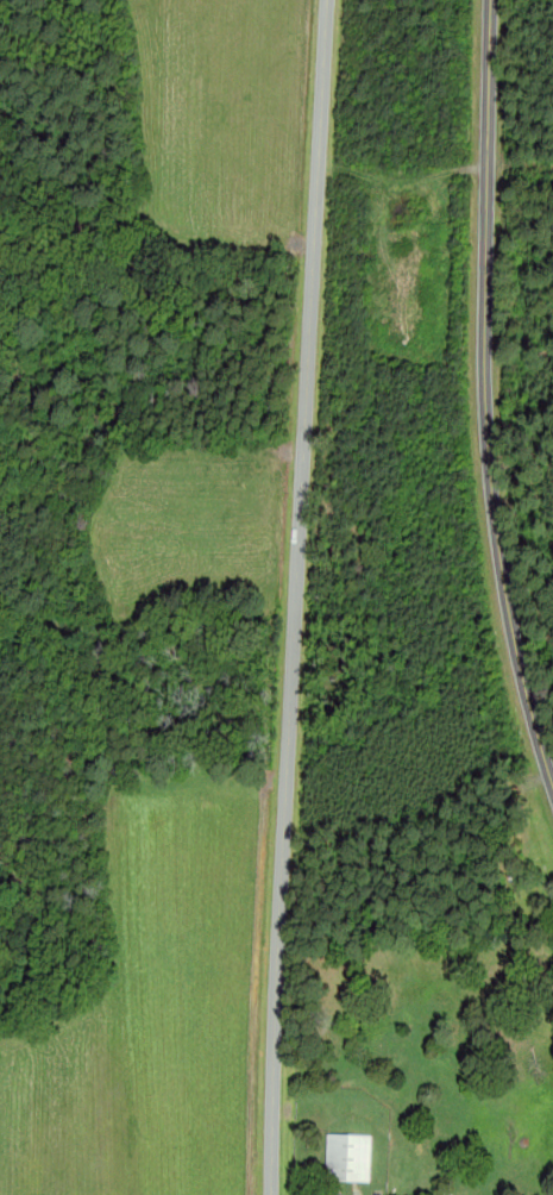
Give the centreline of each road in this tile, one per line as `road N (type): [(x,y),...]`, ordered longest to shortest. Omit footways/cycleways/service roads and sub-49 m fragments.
road 1 (residential): [(273,1194),(329,0)]
road 2 (residential): [(552,780),(504,583),(490,451),(491,0)]

